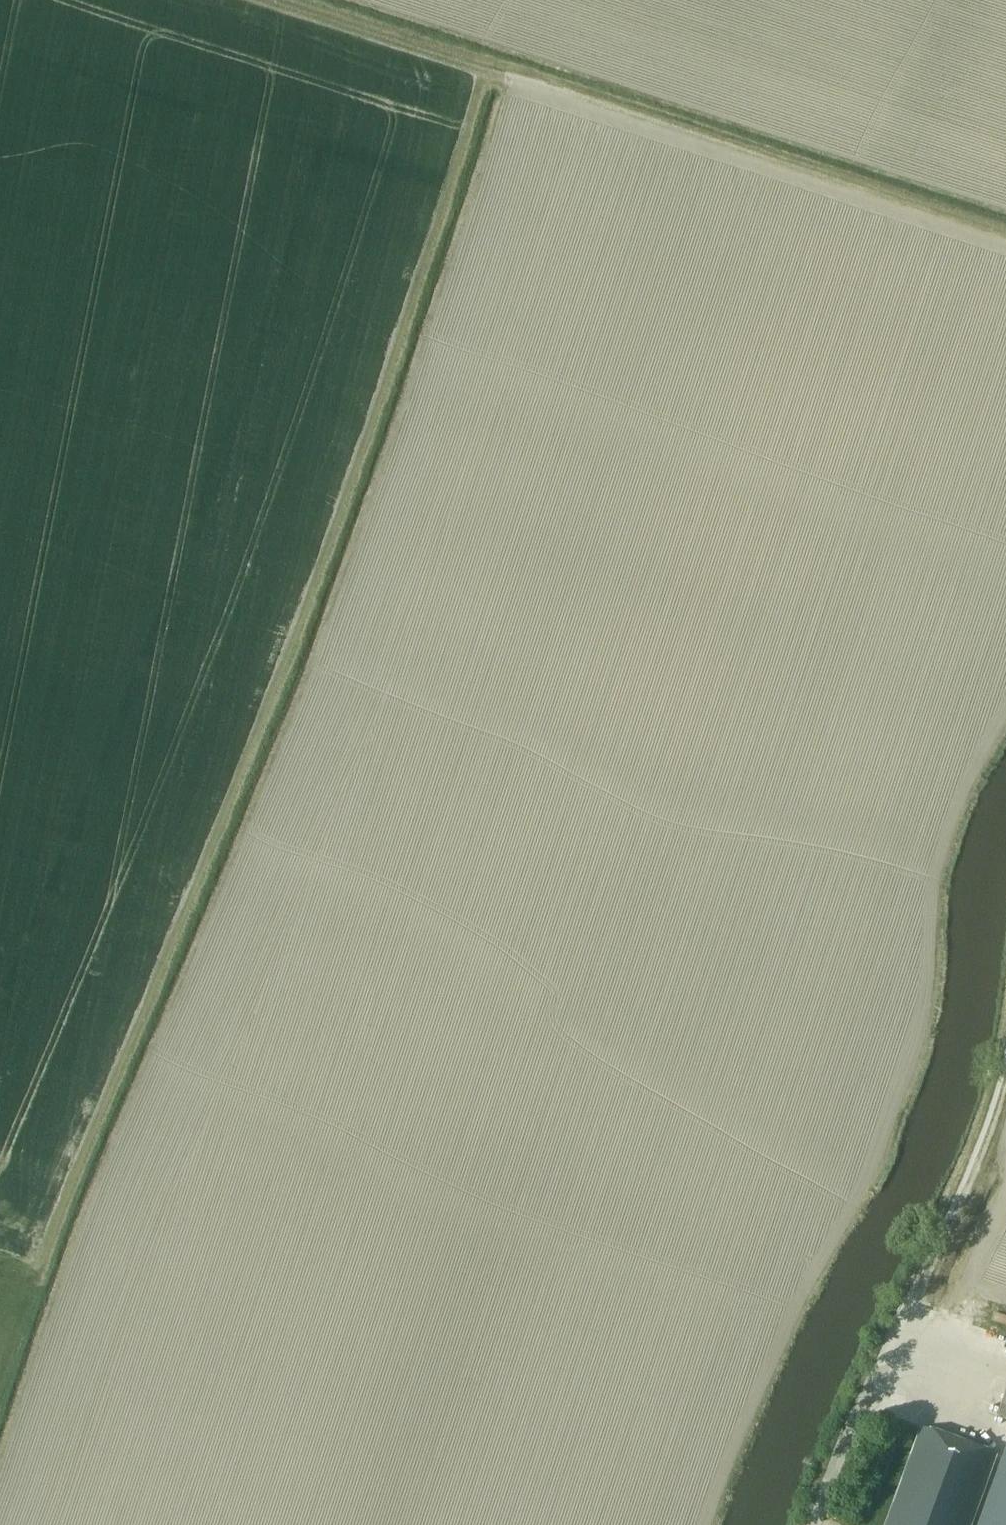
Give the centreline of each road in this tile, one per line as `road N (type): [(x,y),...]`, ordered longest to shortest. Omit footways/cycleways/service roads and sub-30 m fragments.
road 1 (unclassified): [(814,1524),(907,1298)]

